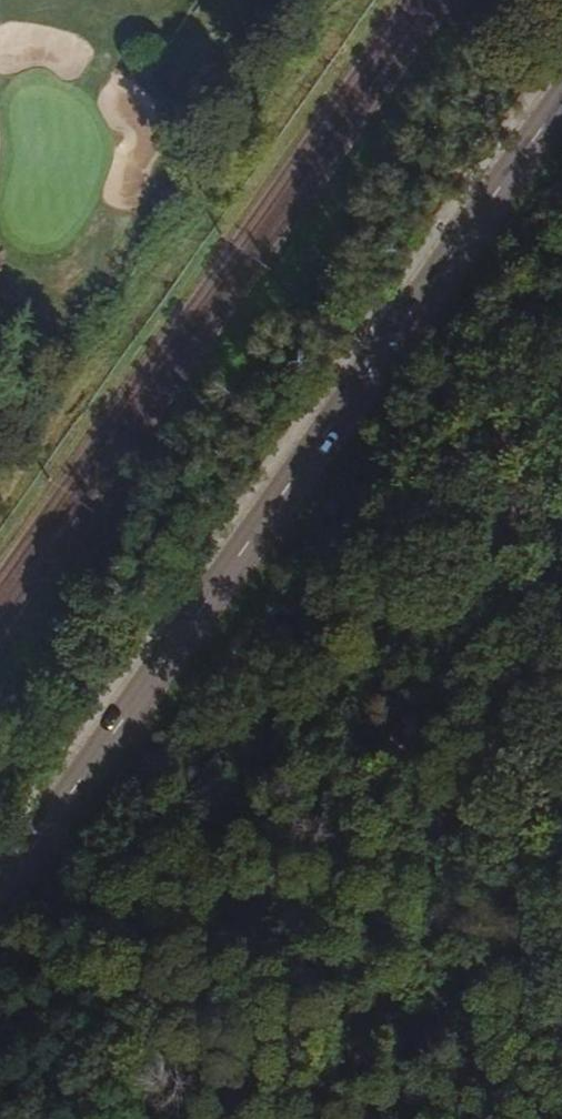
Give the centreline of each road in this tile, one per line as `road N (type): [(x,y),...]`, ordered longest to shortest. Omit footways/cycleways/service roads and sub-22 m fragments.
road 1 (secondary): [(561,100),(0,896)]
road 2 (track): [(273,508),(561,599)]

